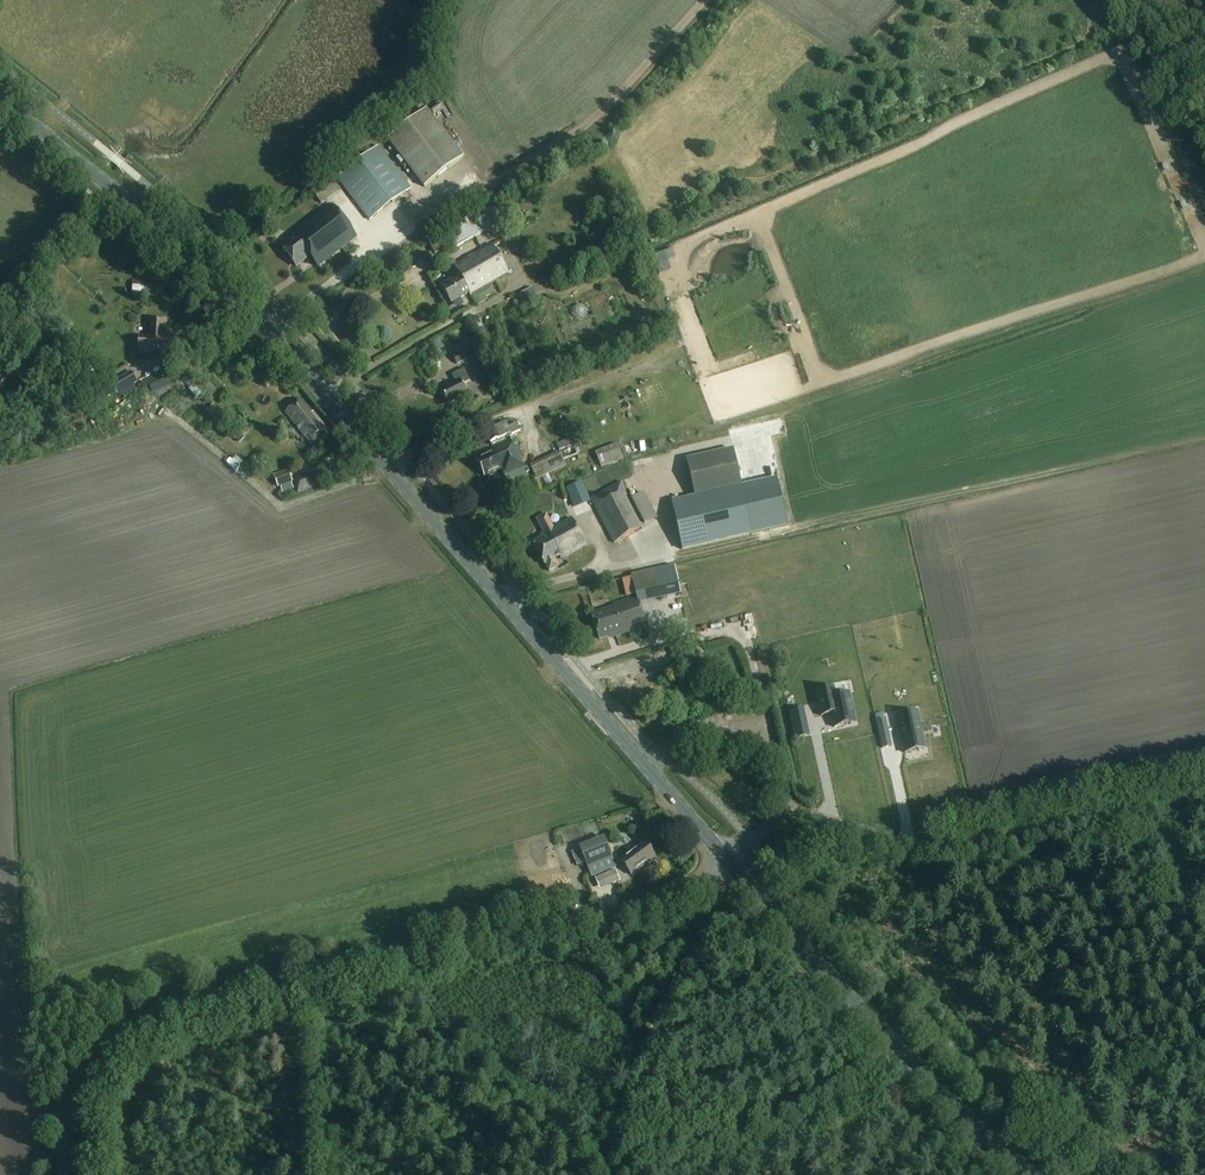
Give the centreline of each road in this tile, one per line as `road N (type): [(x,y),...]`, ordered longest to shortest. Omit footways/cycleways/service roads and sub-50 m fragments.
road 1 (secondary): [(729,862),(242,304),(0,96)]
road 2 (unclassified): [(63,1174),(65,1121),(84,1075),(106,1042),(175,999),(673,896),(729,862)]
road 3 (unclassified): [(729,862),(771,825),(799,816),(929,844),(1204,791)]
road 4 (secondary): [(1032,1174),(914,1064),(729,862)]

